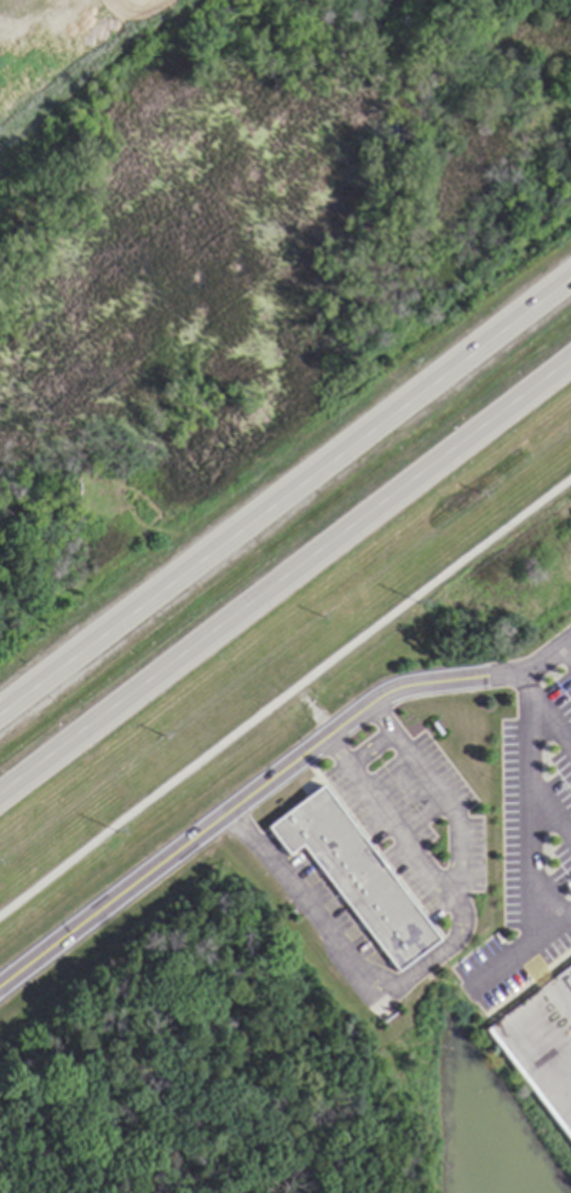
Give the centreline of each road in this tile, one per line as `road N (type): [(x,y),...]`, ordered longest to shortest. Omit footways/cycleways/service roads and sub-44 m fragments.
road 1 (trunk): [(570,275),(0,711)]
road 2 (trunk): [(0,792),(570,357)]
road 3 (residential): [(0,986),(383,692),(489,675)]

